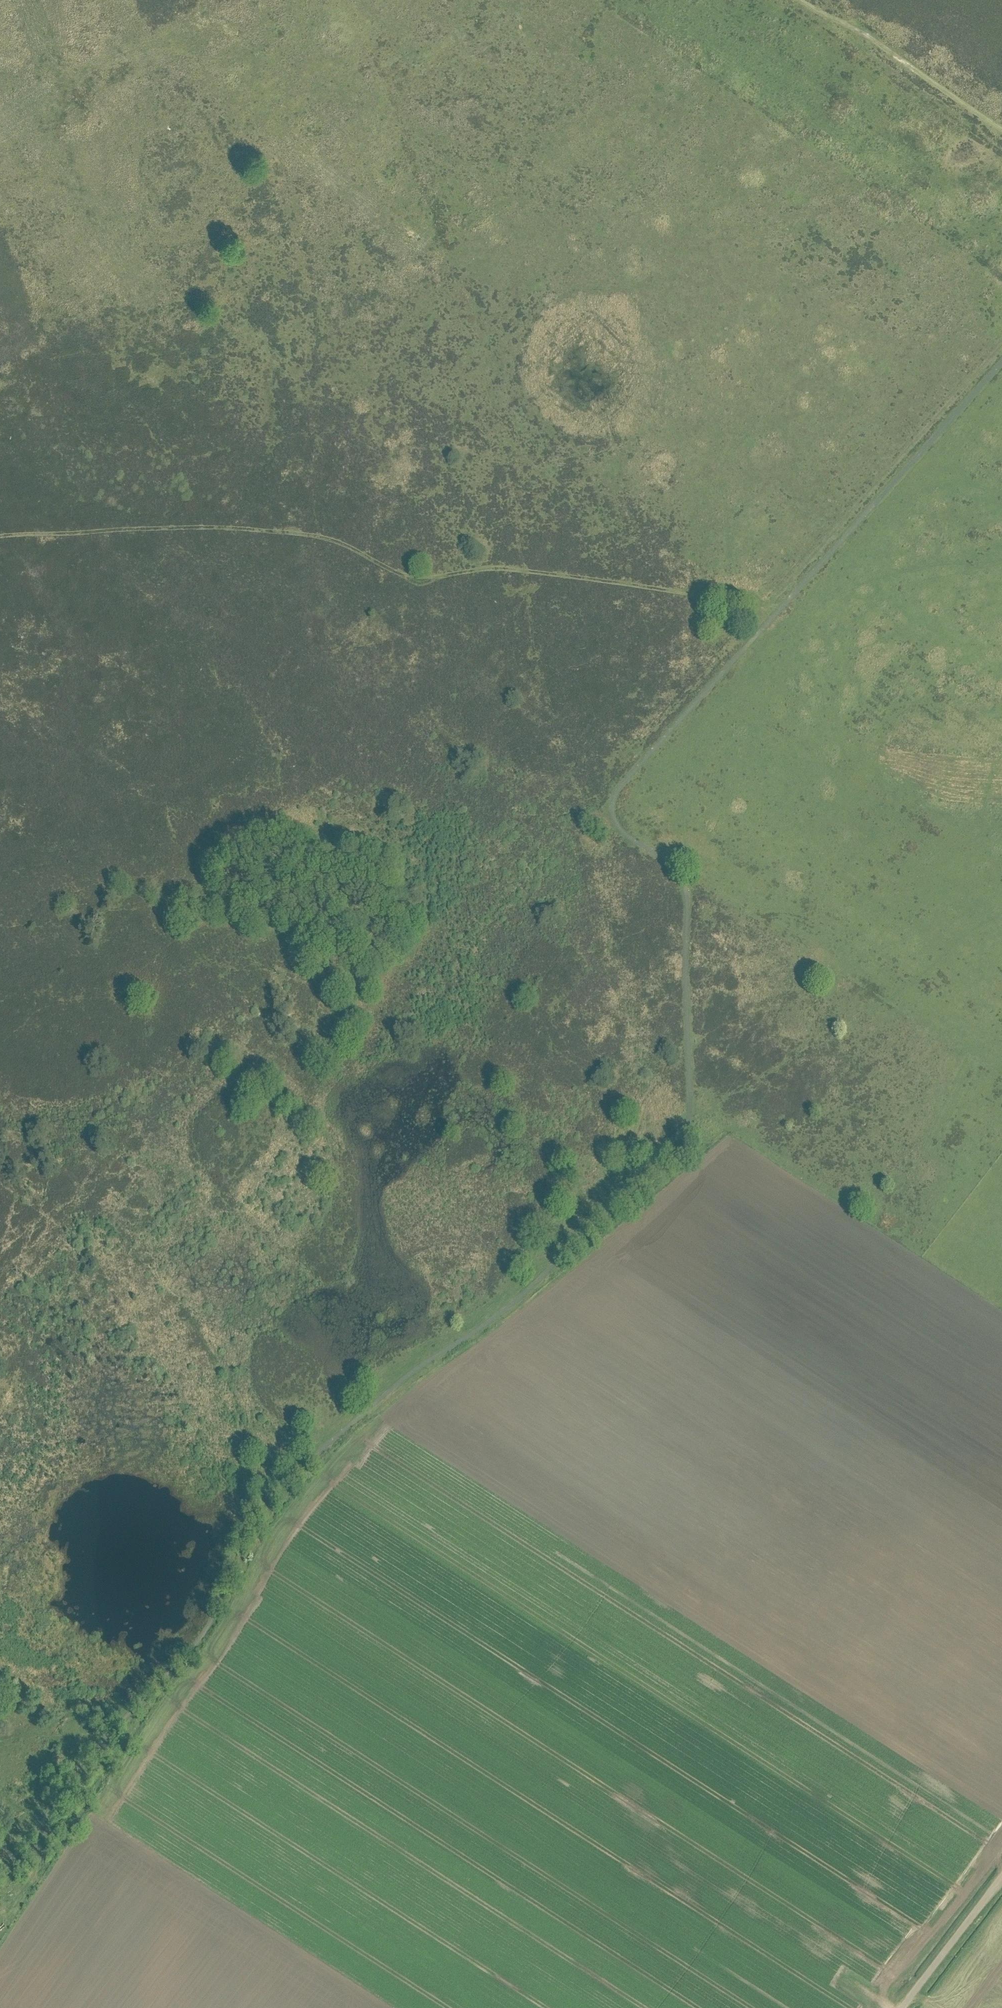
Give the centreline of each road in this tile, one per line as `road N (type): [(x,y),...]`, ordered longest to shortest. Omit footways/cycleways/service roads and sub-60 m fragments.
road 1 (track): [(0,537),(230,529),(321,536),(421,584),(496,566),(783,609)]
road 2 (track): [(1001,139),(800,0)]
road 3 (unclassified): [(902,2007),(1001,1877)]

